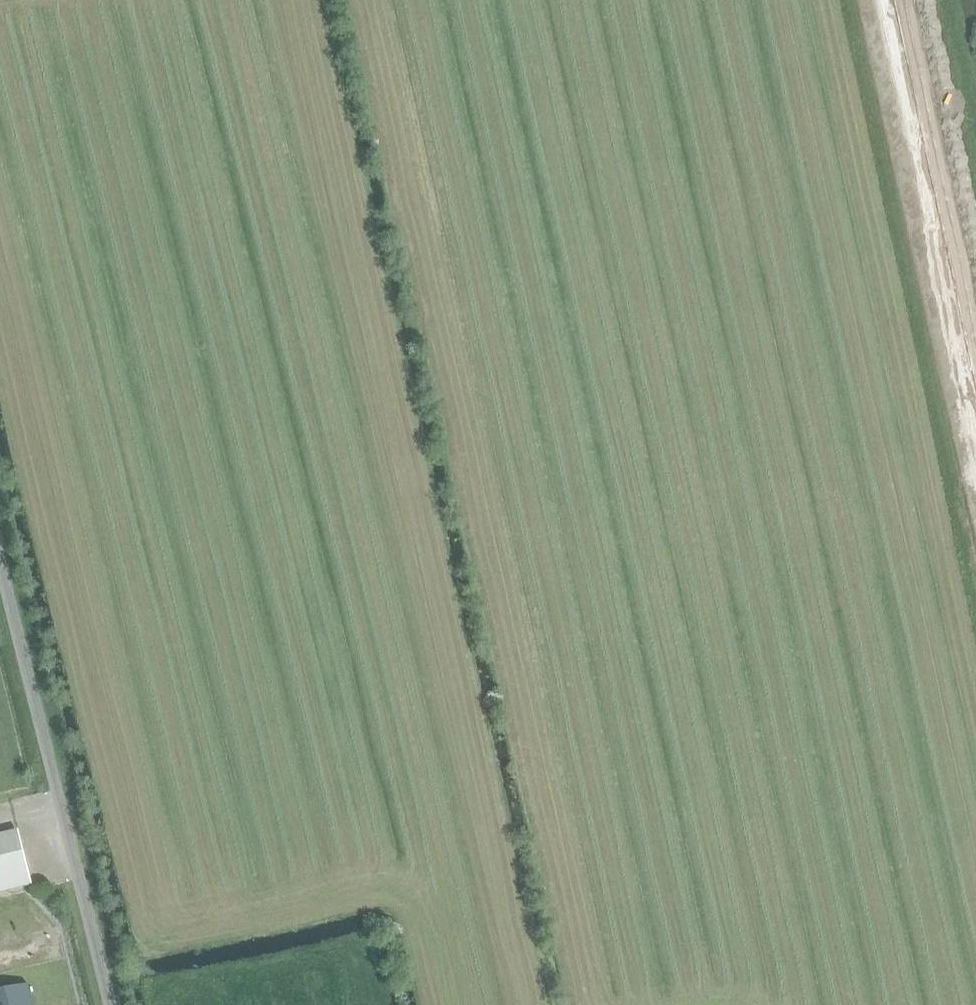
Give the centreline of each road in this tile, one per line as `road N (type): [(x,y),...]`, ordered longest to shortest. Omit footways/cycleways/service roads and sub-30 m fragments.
road 1 (unclassified): [(0,570),(110,1004)]

